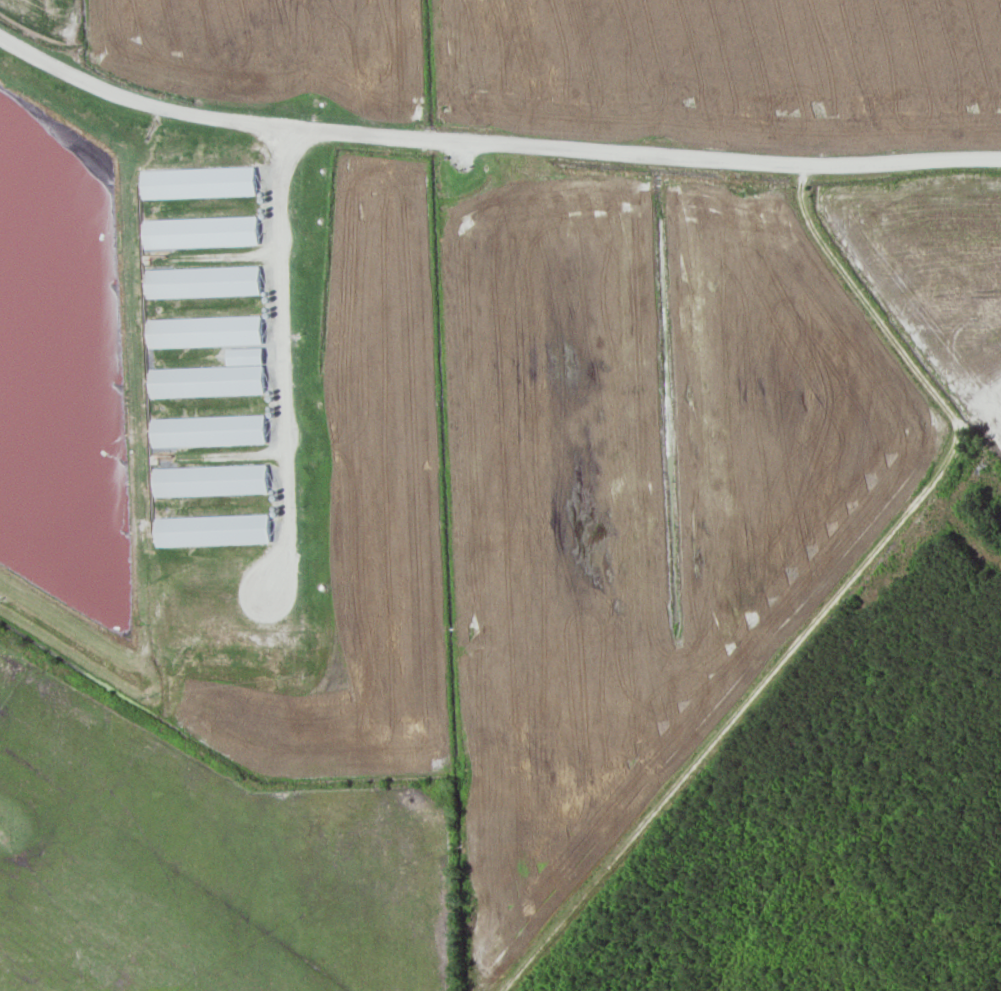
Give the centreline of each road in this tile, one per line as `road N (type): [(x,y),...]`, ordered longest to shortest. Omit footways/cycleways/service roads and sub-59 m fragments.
road 1 (track): [(804,166),(798,201),(807,219),(950,417),(946,463),(501,990)]

